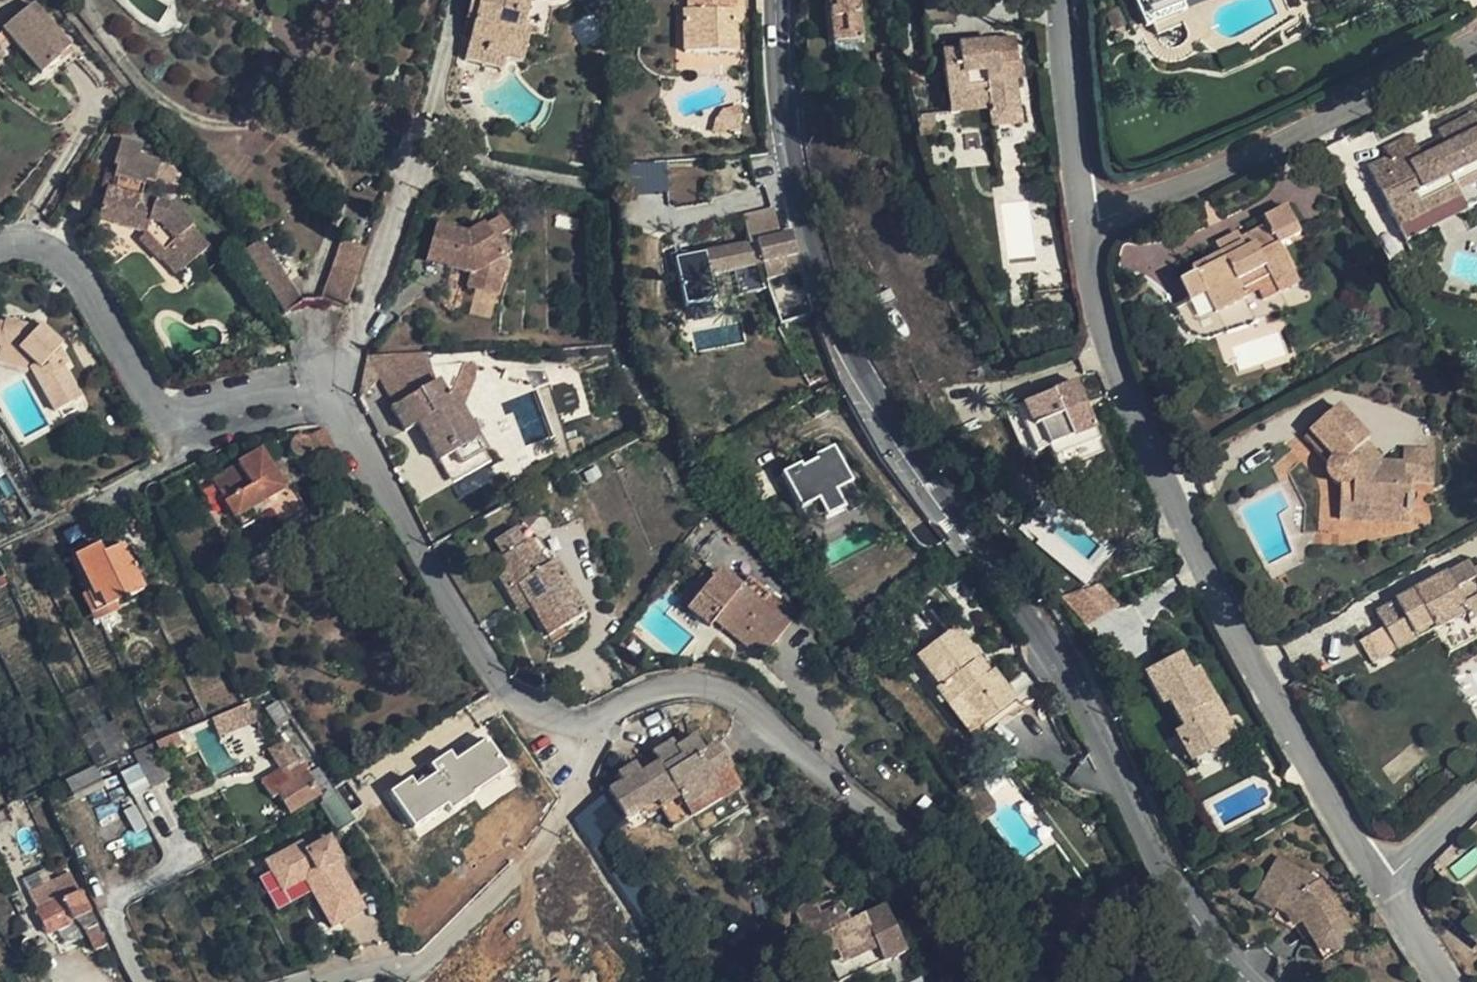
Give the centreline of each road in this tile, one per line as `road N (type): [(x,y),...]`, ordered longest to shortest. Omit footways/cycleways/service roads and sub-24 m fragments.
road 1 (unclassified): [(1254,981),(1200,921),(1042,627),(872,389),(829,299),(797,180),(783,0)]
road 2 (residential): [(1087,230),(1095,329),(1188,546),(1281,727),(1374,881)]
road 3 (residential): [(1035,981),(766,707),(685,685),(596,723)]
road 4 (residential): [(596,723),(534,718),(486,675),(337,400)]
road 5 (residential): [(1087,230),(1247,165),(1476,45)]
road 6 (residential): [(0,248),(19,244),(66,259),(145,400),(204,404),(292,390),(337,400)]
road 7 (residential): [(596,723),(563,816),(418,966),(308,981)]
road 8 (residential): [(337,400),(418,138)]
road 9 (residential): [(1062,0),(1087,230)]
road 10 (residential): [(1374,881),(1476,788)]
road 11 (residential): [(1374,881),(1444,981)]

